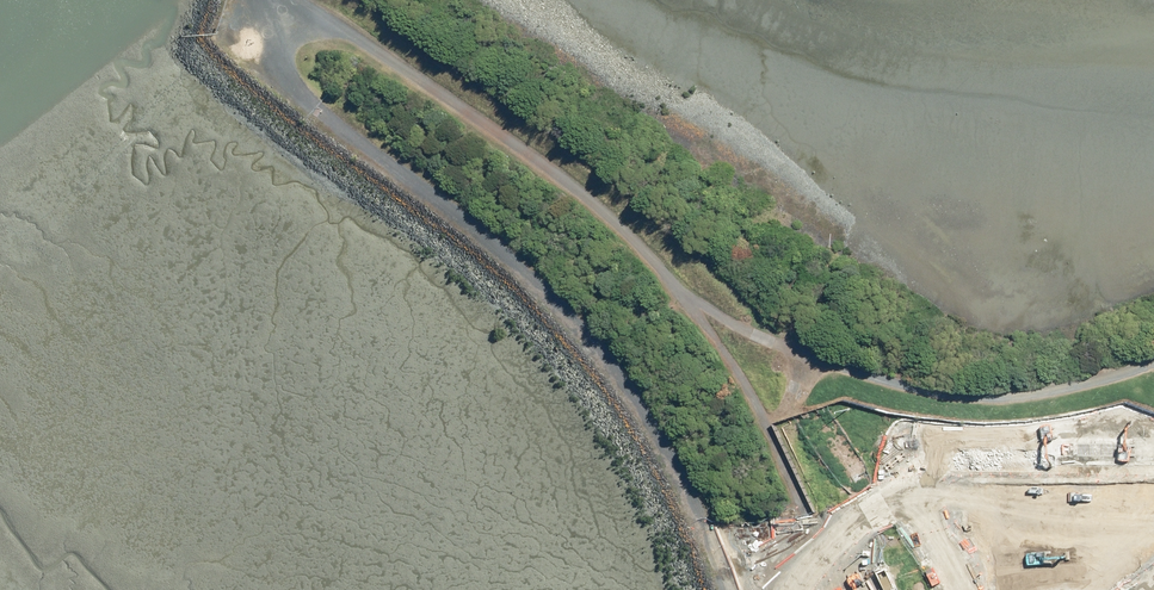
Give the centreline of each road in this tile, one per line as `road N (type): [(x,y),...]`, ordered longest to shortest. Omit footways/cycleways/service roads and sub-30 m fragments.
road 1 (track): [(259,0),(286,77),(312,105),(526,275),(622,373),(671,451),(723,589)]
road 2 (track): [(810,360),(692,301),(579,187),(297,0)]

